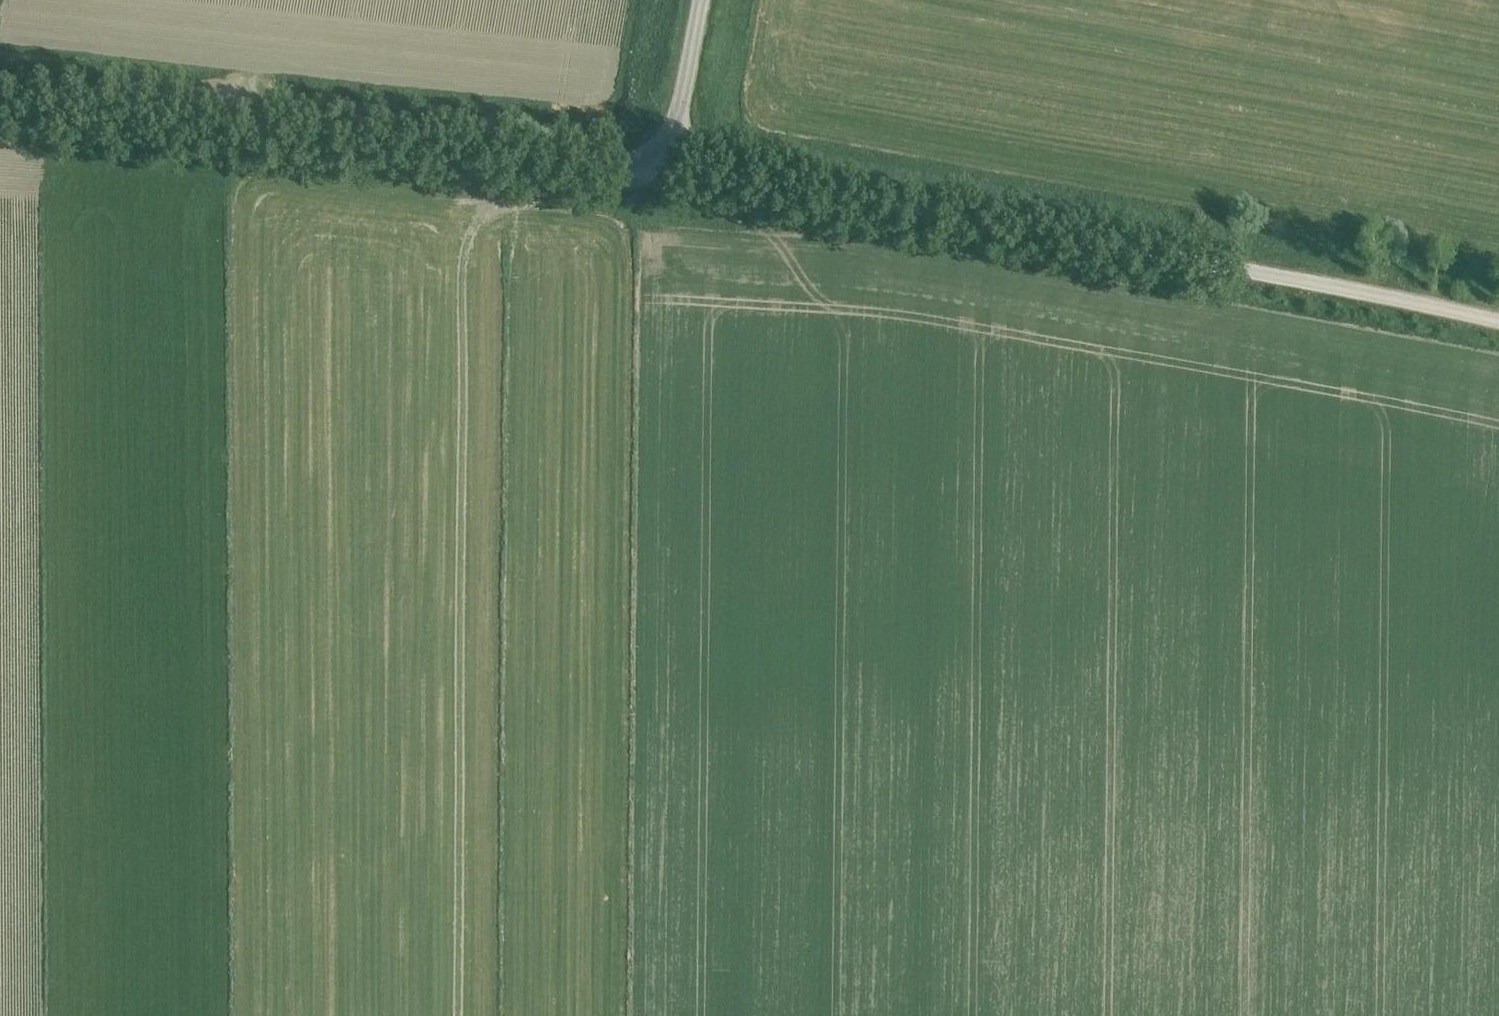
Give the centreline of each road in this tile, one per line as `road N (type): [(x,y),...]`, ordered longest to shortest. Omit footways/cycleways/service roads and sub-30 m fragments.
road 1 (unclassified): [(1498,328),(1311,286),(667,171)]
road 2 (unclassified): [(0,112),(667,171)]
road 3 (unclassified): [(667,171),(699,0)]

